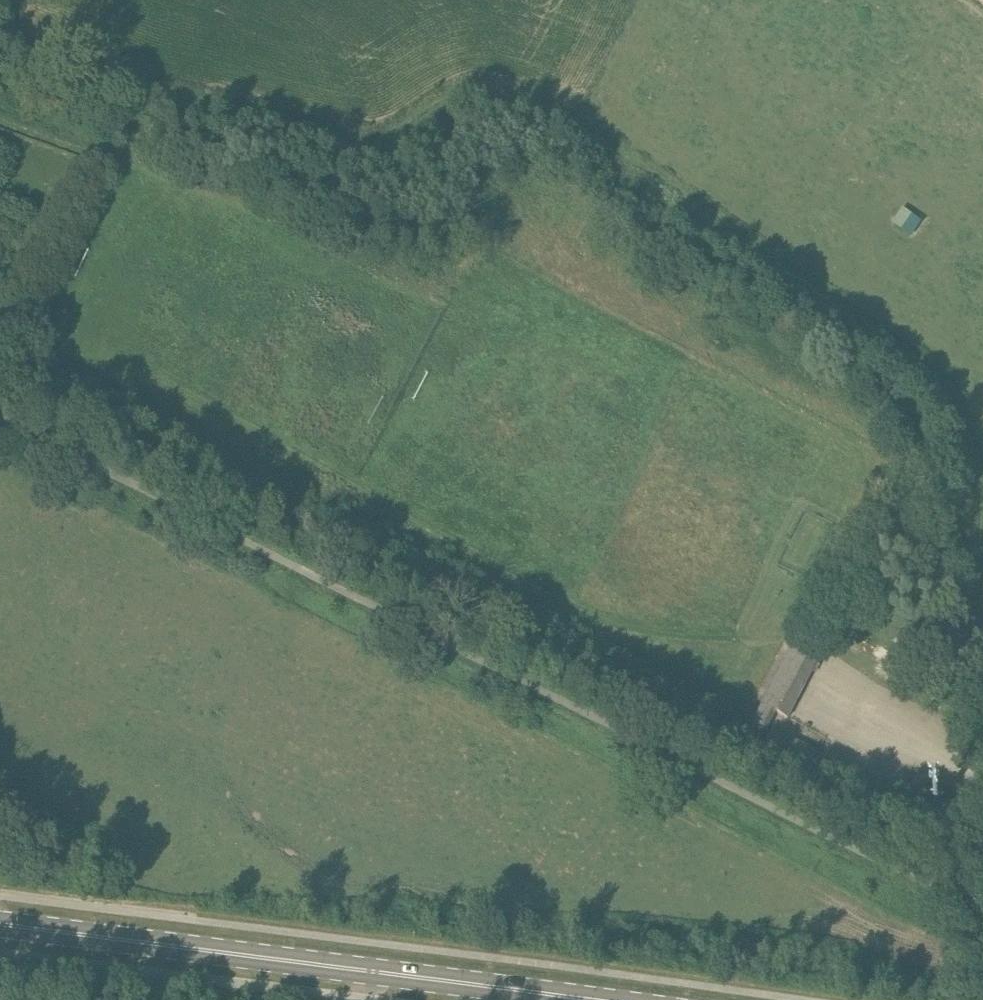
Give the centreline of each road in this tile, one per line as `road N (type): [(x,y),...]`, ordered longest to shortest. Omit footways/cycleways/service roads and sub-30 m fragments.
road 1 (primary): [(594,999),(0,924)]

